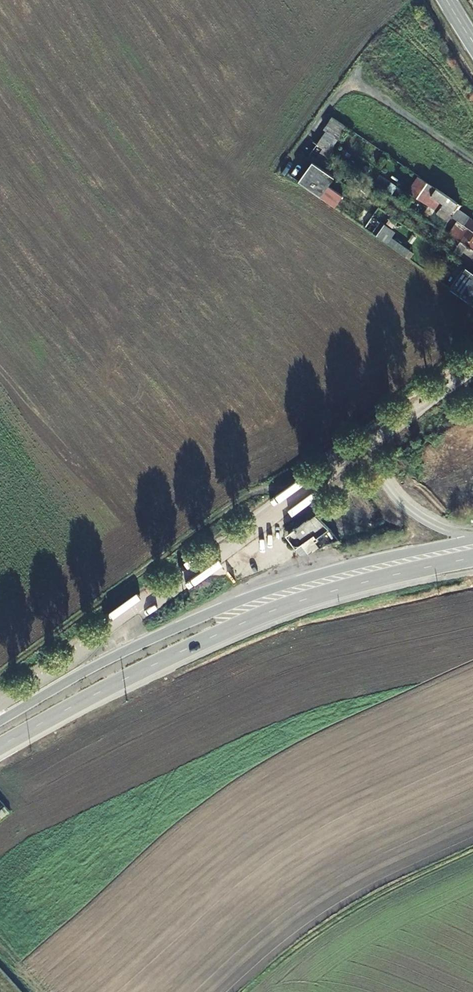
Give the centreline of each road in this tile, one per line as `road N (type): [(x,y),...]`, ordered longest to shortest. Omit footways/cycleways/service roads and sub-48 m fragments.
road 1 (primary): [(0,745),(273,610),(472,557)]
road 2 (primary): [(472,539),(243,599),(101,662),(0,719)]
road 3 (unclassified): [(144,607),(364,449)]
road 4 (unclassified): [(144,607),(0,705)]
road 5 (unclassified): [(472,535),(406,506),(364,449)]
road 6 (unclassified): [(364,449),(472,370)]

